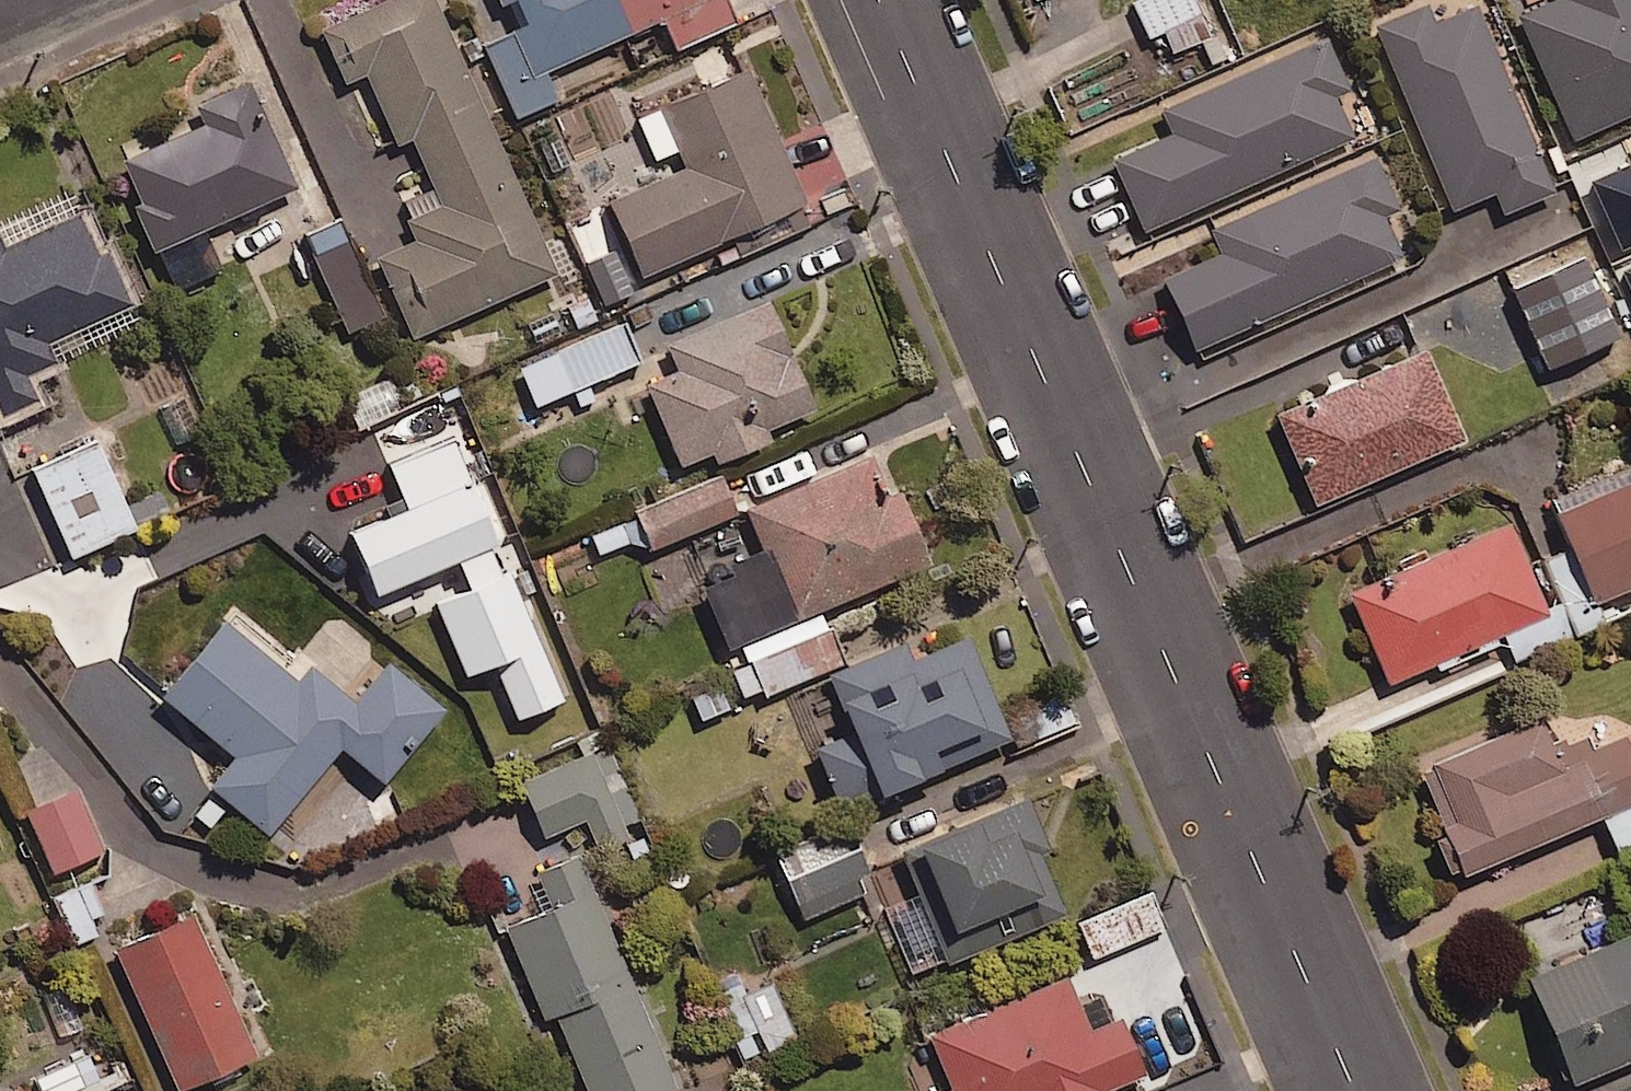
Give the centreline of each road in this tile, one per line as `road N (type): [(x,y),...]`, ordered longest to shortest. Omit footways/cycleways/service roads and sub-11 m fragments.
road 1 (residential): [(1351,1090),(878,0)]

